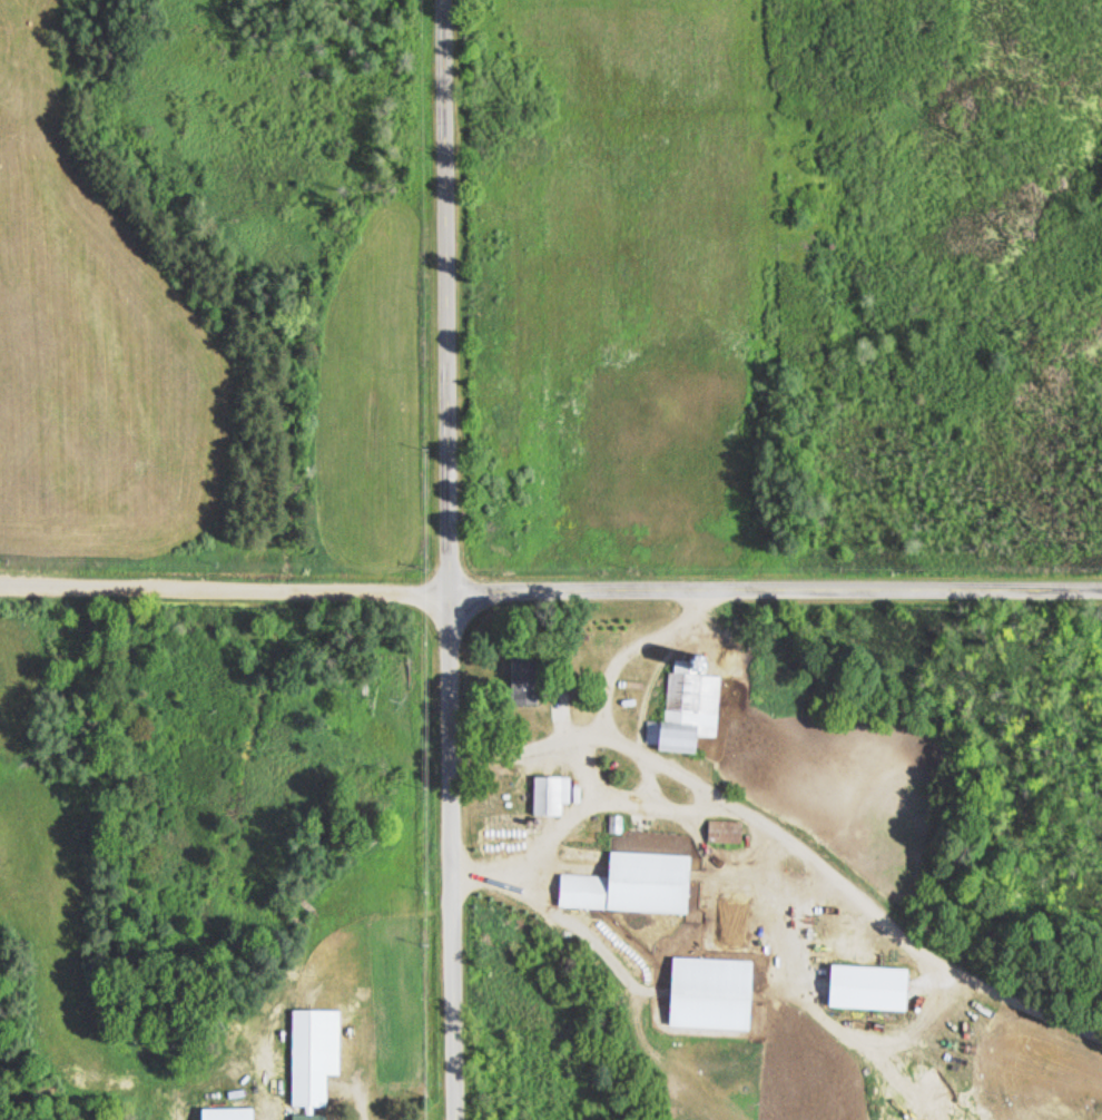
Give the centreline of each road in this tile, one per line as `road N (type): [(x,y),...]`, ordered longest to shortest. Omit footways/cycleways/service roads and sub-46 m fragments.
road 1 (tertiary): [(455,1119),(445,0)]
road 2 (residential): [(1101,587),(451,591),(0,583)]

